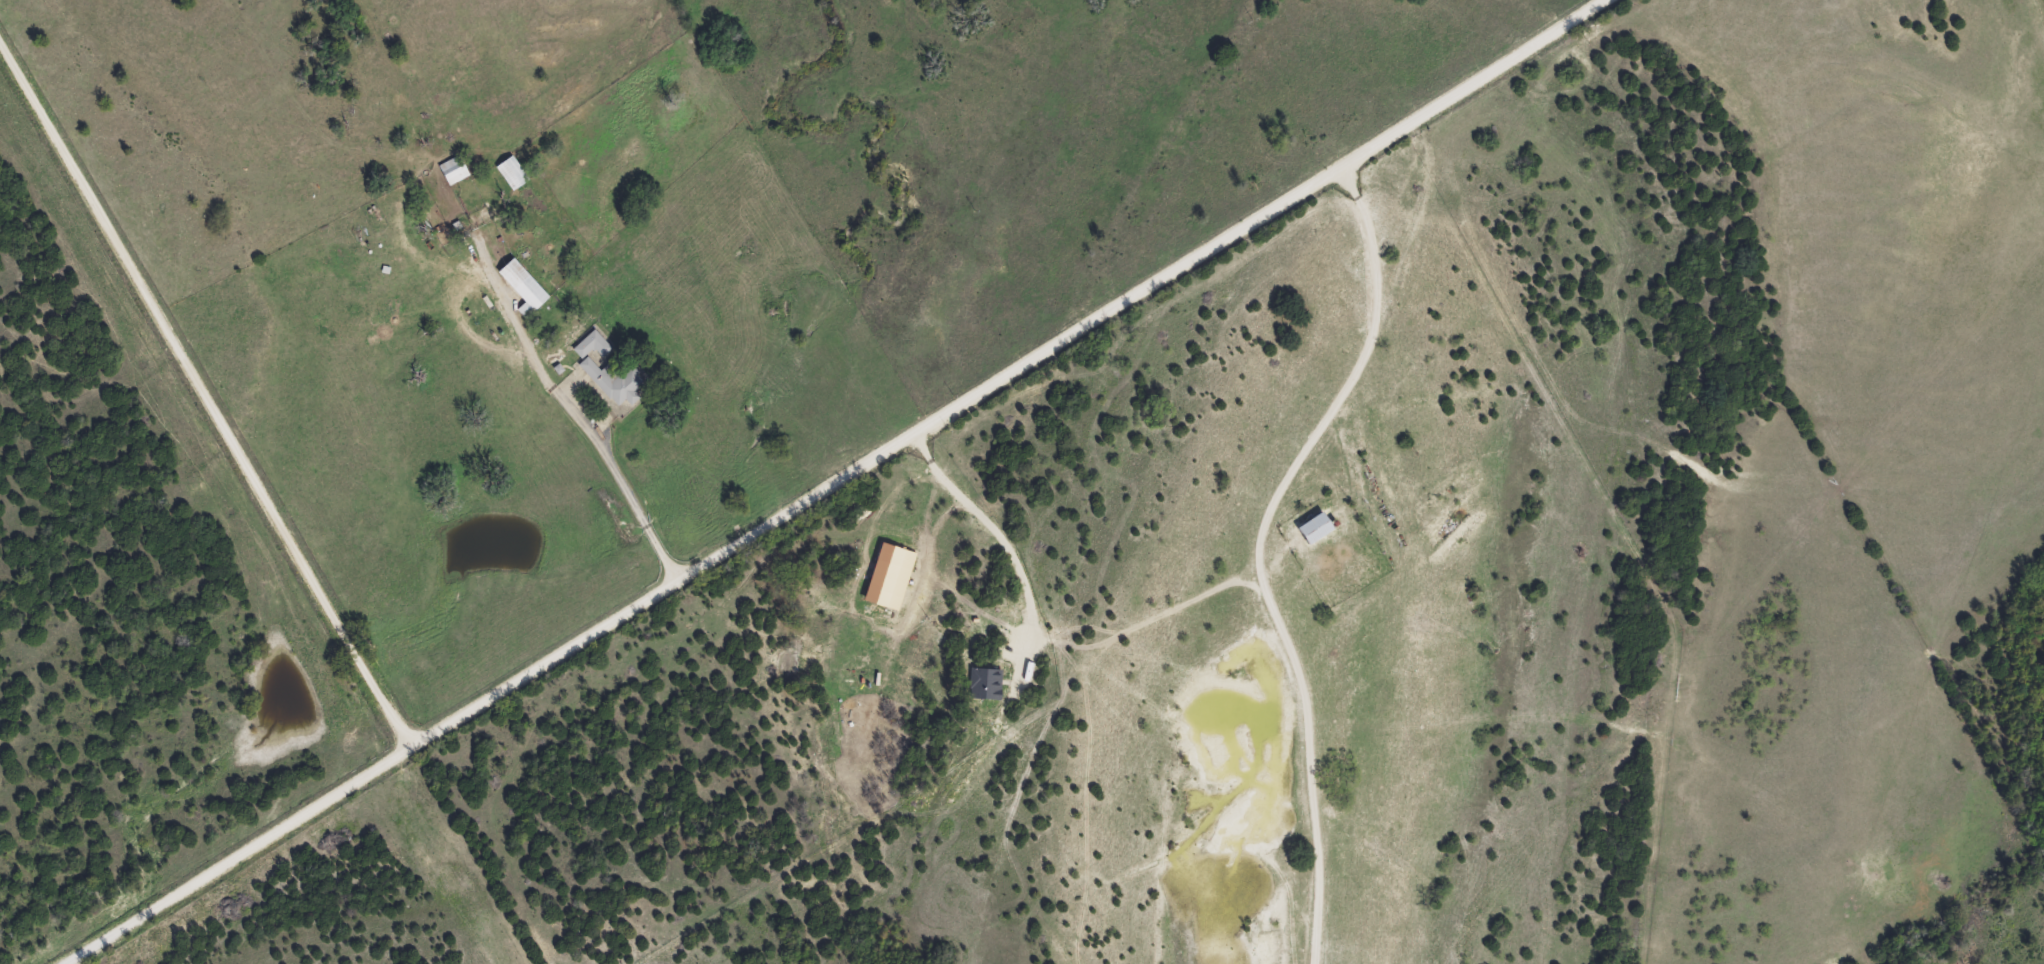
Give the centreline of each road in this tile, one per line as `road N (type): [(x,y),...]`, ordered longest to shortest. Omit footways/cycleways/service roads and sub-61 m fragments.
road 1 (residential): [(76,963),(1614,0)]
road 2 (residential): [(415,750),(0,38)]
road 3 (residential): [(688,579),(495,241)]

